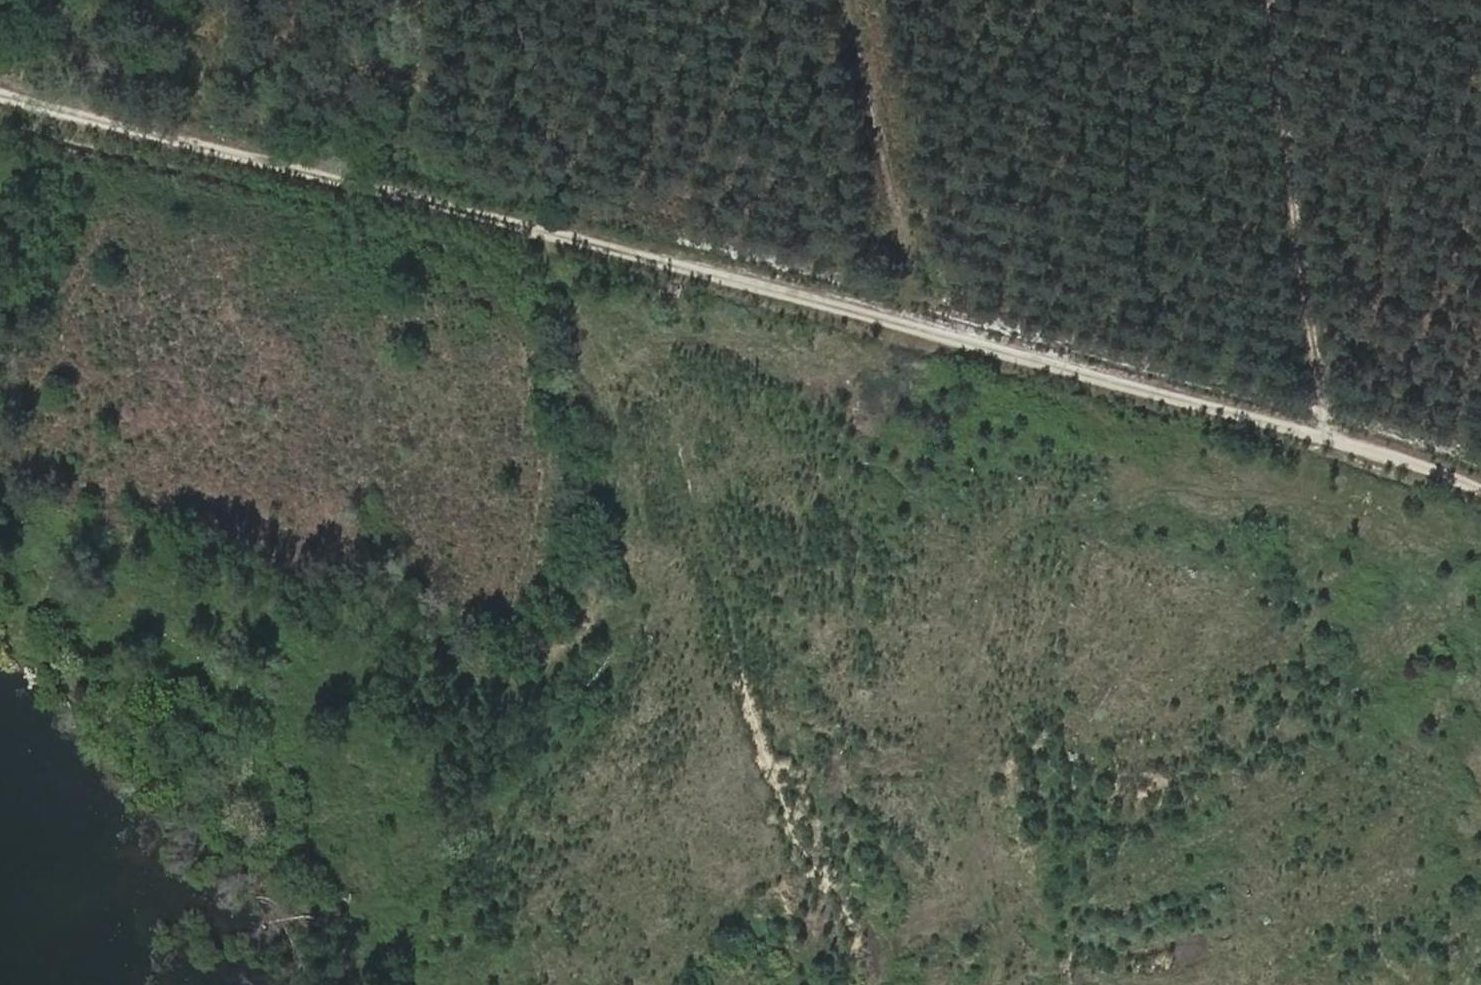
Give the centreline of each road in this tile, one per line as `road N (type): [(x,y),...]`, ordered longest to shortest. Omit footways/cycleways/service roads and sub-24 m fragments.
road 1 (track): [(1480,491),(1328,437),(875,317),(0,99)]
road 2 (track): [(1278,0),(1328,437)]

